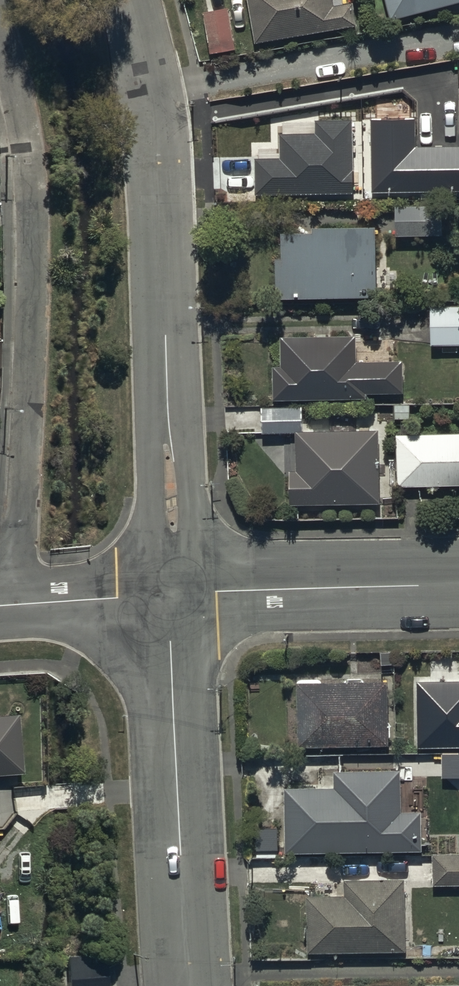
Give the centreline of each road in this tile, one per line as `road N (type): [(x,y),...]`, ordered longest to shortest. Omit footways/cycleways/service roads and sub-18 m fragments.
road 1 (residential): [(170,595),(163,165),(136,0)]
road 2 (residential): [(17,602),(30,199),(26,140),(0,36)]
road 3 (residential): [(193,985),(170,595)]
road 4 (residential): [(170,595),(458,586)]
road 5 (residential): [(17,602),(170,595)]

